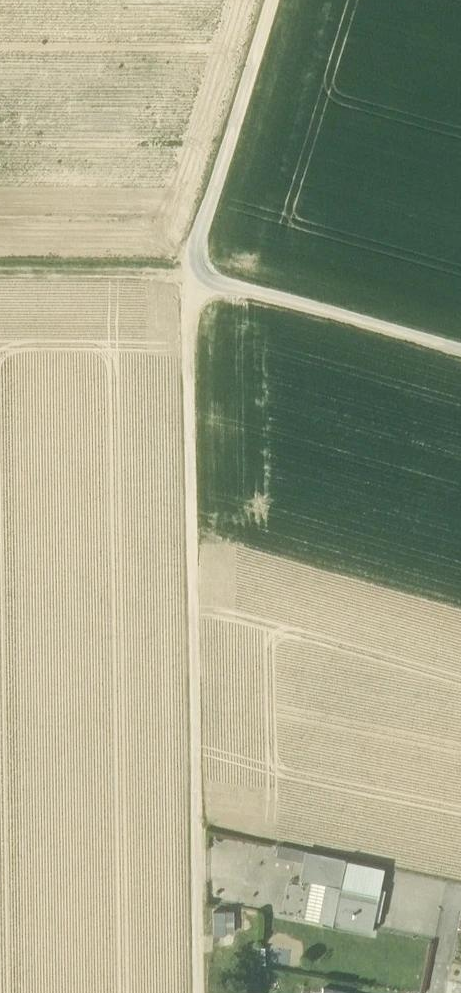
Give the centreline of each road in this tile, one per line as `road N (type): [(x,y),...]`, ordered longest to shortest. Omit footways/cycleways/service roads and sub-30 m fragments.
road 1 (track): [(187,273),(201,992)]
road 2 (track): [(270,0),(187,273)]
road 3 (track): [(460,349),(187,273)]
road 4 (track): [(187,273),(0,271)]

